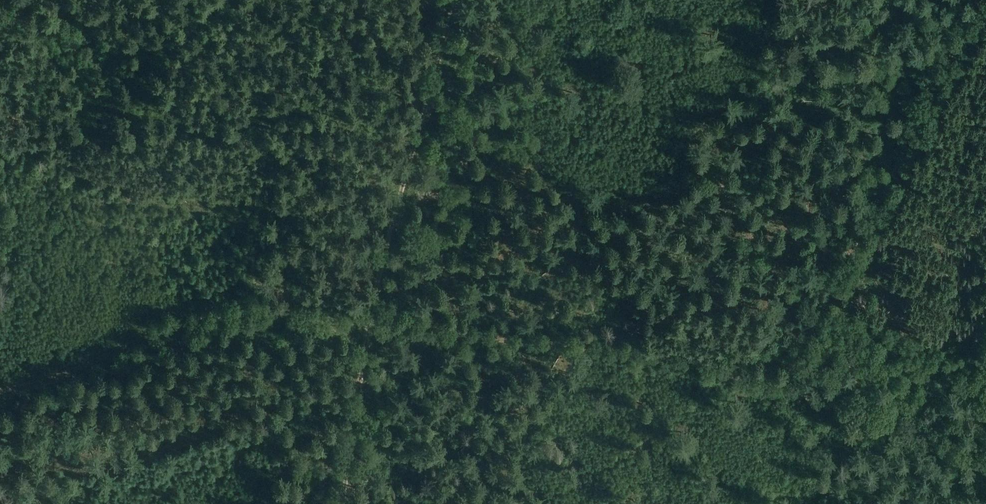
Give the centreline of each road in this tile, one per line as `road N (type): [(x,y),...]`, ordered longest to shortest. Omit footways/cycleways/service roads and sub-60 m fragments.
road 1 (track): [(0,389),(59,377),(199,320),(237,317),(368,322),(701,360),(787,381)]
road 2 (track): [(976,0),(787,381),(985,452)]
road 3 (track): [(342,503),(366,332),(454,0)]

